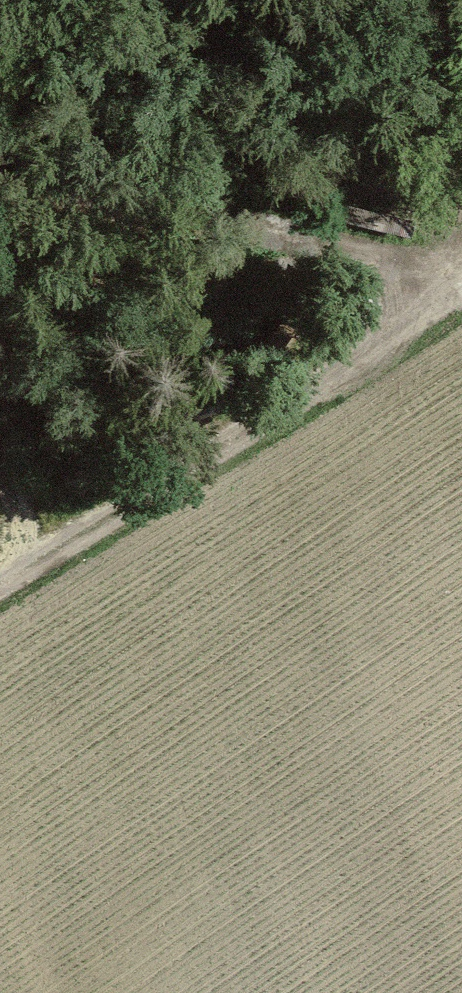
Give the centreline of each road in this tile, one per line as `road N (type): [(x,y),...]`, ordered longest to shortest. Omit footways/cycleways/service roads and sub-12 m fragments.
road 1 (track): [(46,548),(461,282)]
road 2 (track): [(0,152),(84,191),(302,224),(452,288)]
road 3 (track): [(0,580),(46,548),(0,453)]

